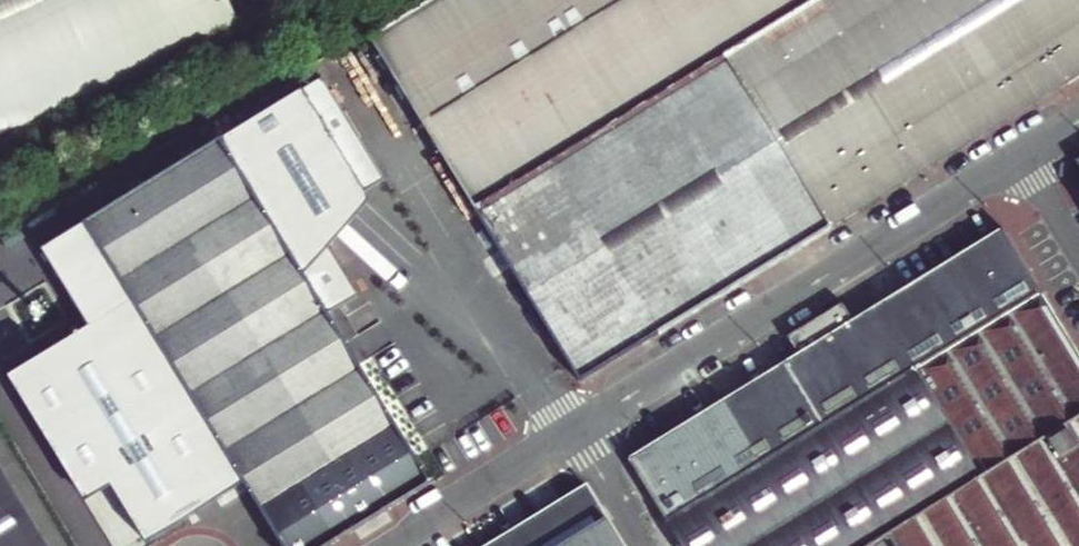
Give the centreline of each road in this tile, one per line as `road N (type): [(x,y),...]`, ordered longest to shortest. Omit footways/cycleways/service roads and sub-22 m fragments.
road 1 (unclassified): [(1078,120),(576,428)]
road 2 (unclassified): [(353,72),(576,428)]
road 3 (unclassified): [(576,428),(383,545)]
road 4 (unclassified): [(576,428),(649,545)]

